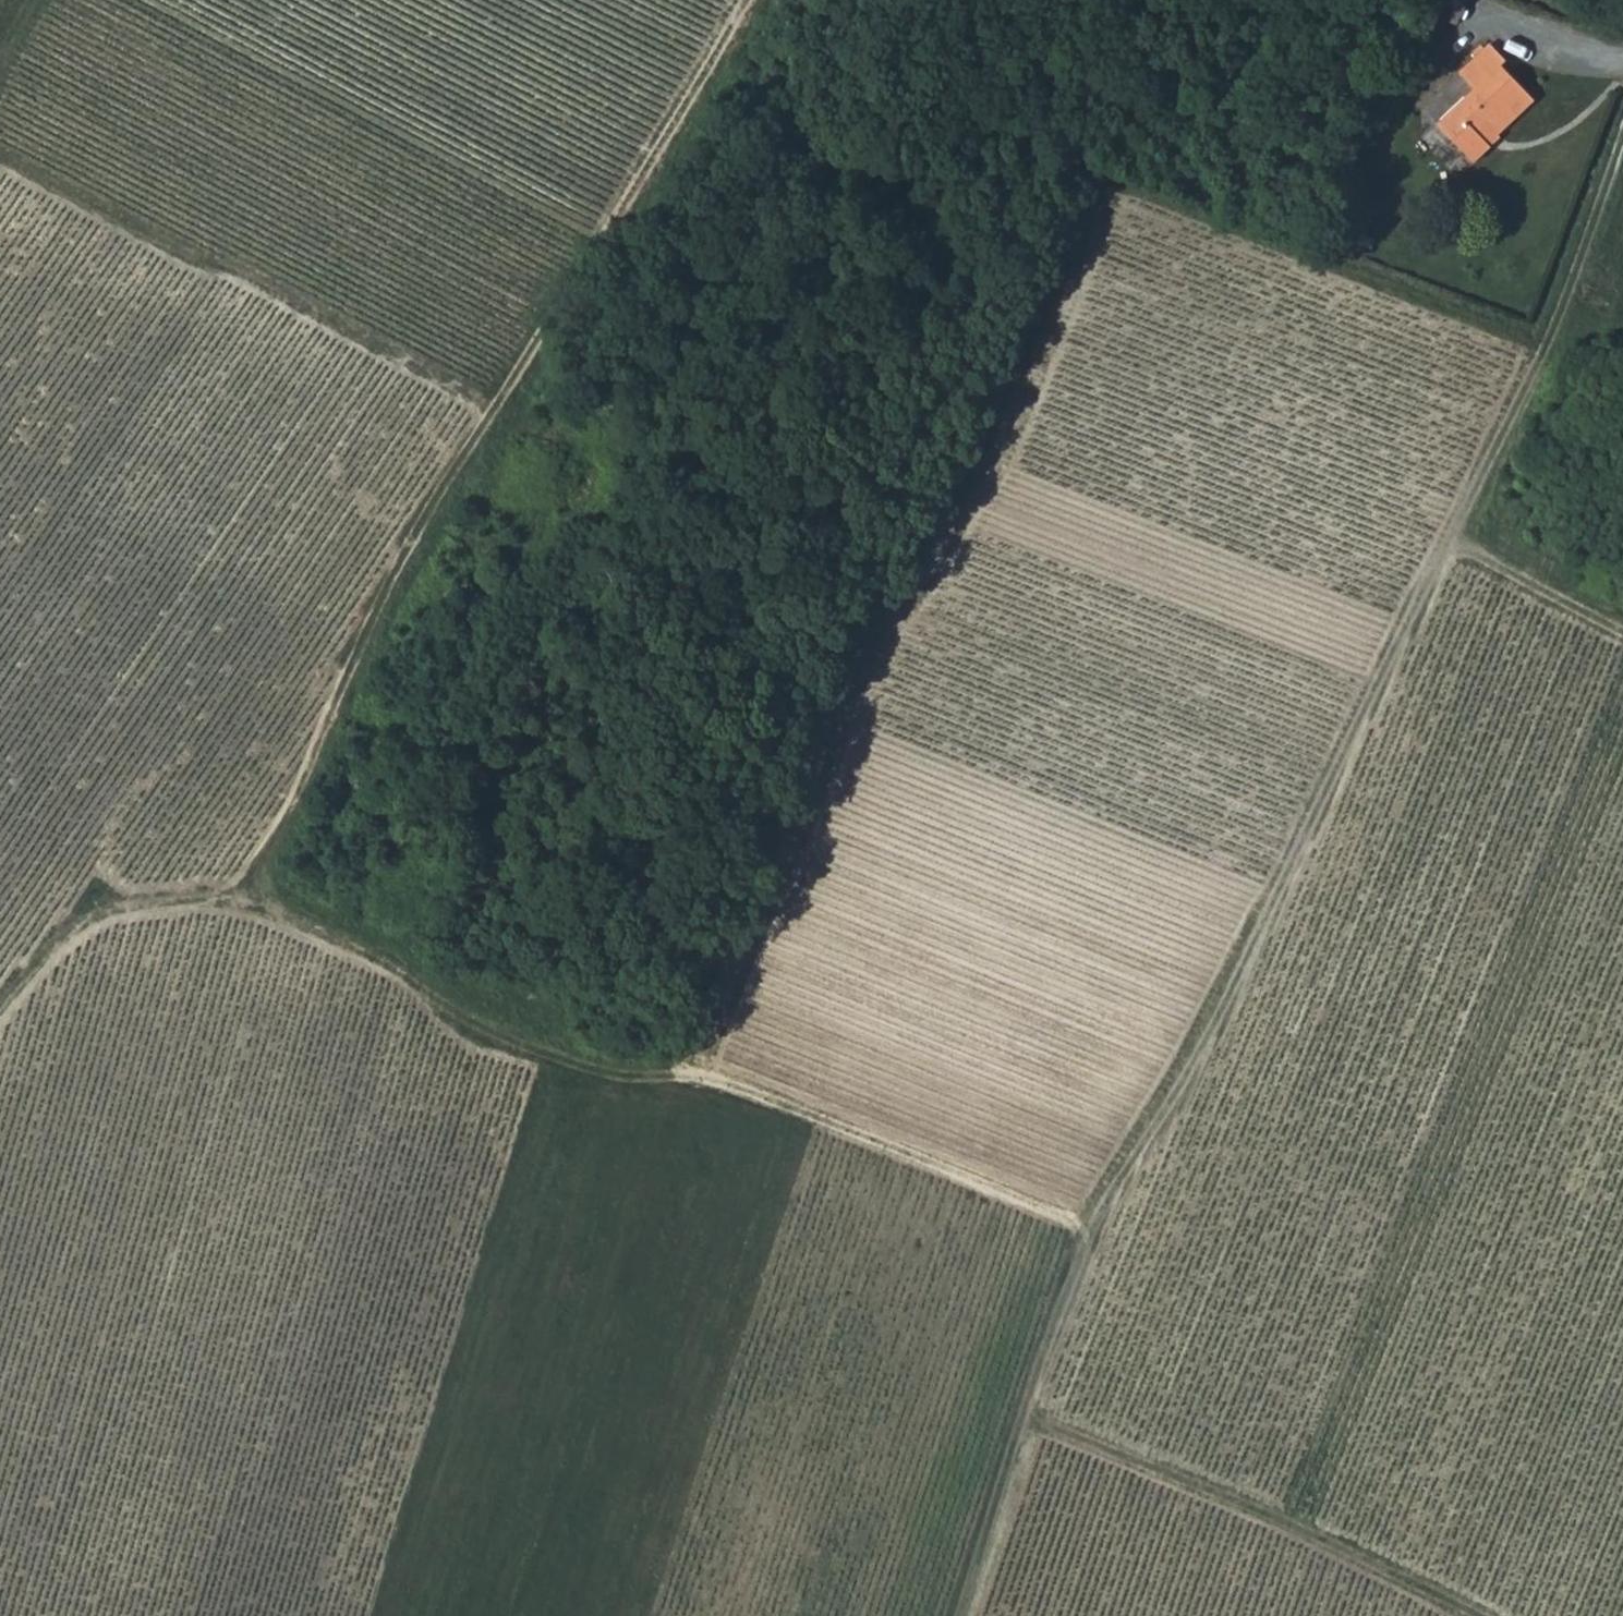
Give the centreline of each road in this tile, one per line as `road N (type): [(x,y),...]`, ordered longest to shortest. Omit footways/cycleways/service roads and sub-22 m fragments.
road 1 (track): [(1622,133),(1529,389),(1337,763),(1235,987),(1161,1123),(1085,1235)]
road 2 (track): [(1085,1235),(961,1615)]

